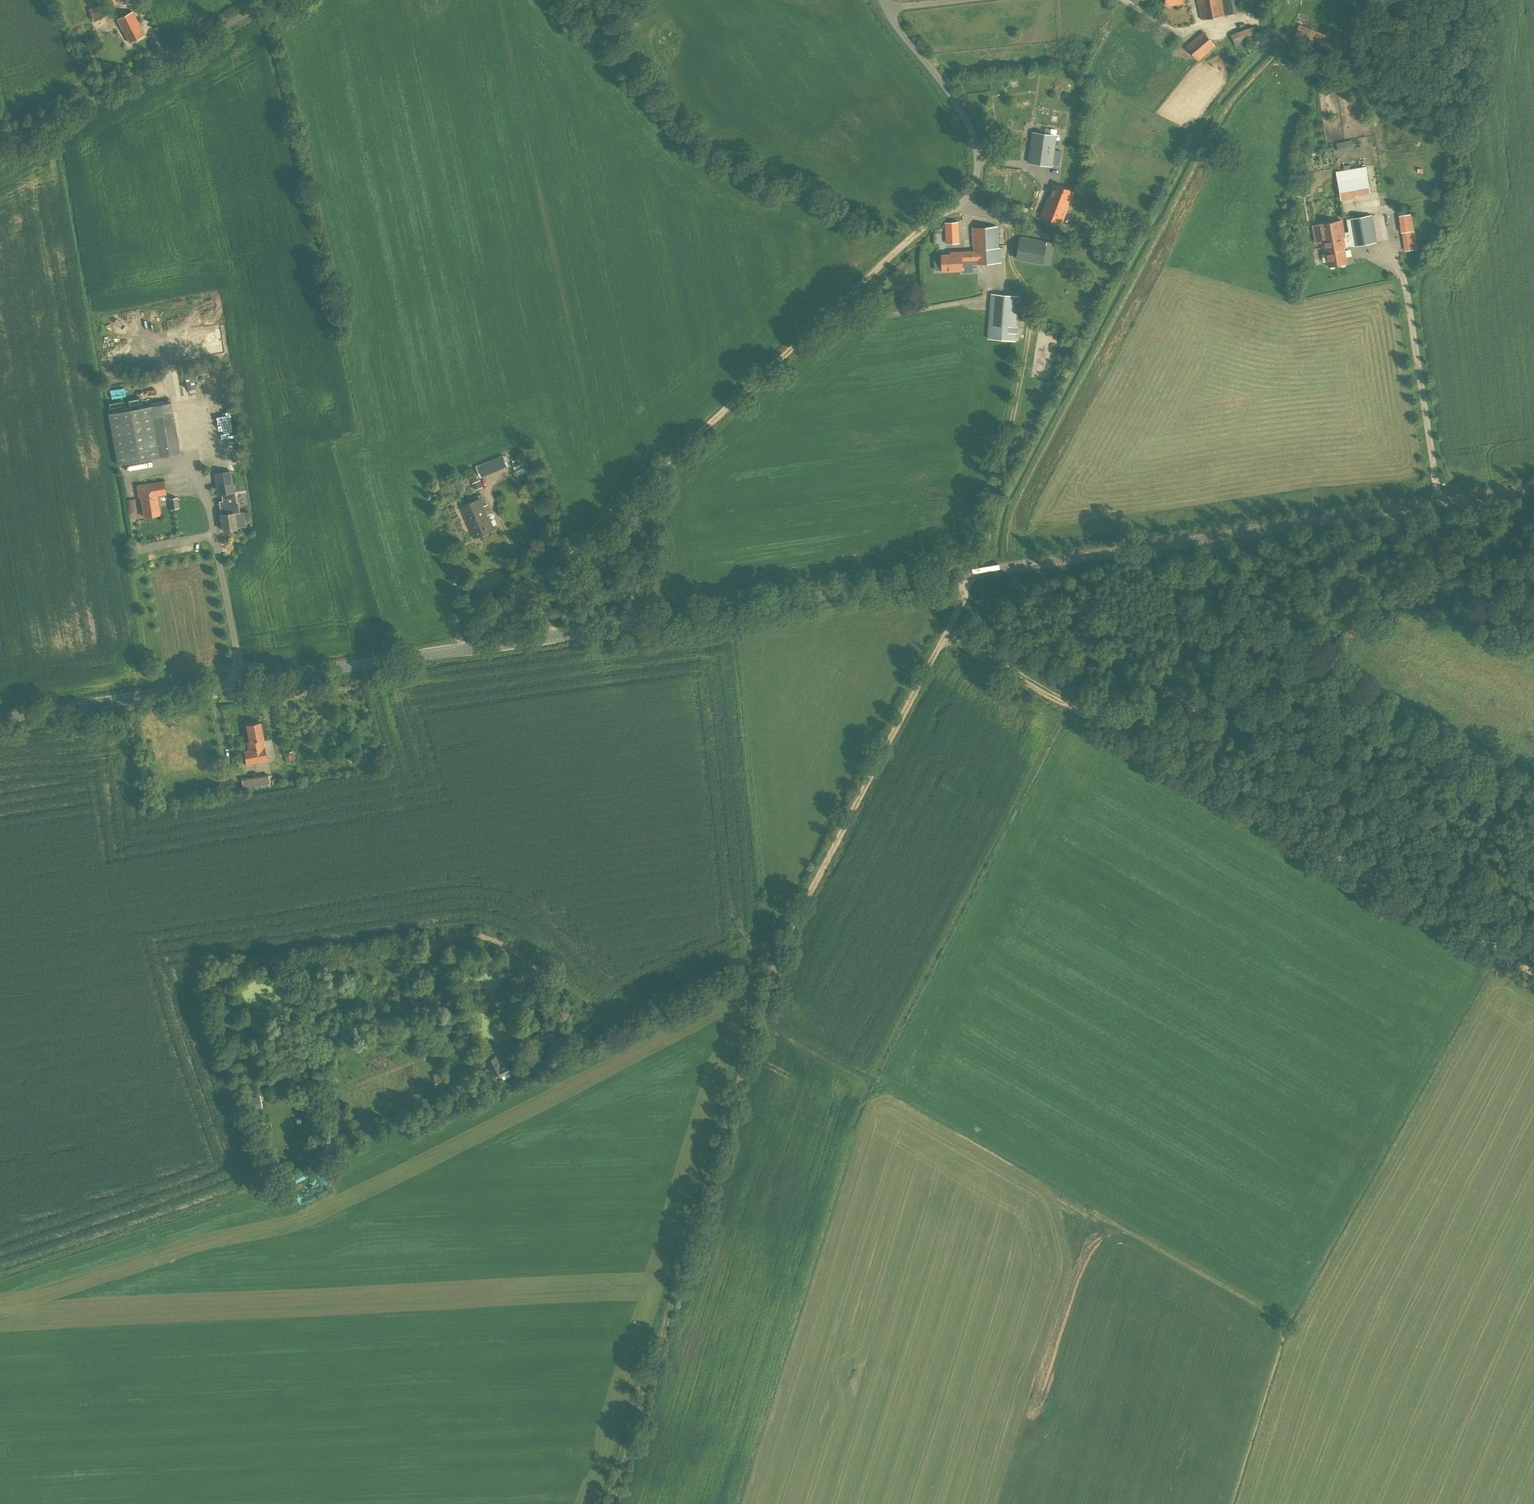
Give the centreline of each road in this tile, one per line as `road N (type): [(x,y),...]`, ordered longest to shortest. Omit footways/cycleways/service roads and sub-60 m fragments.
road 1 (secondary): [(0,717),(1533,486)]
road 2 (track): [(608,1503),(781,962),(946,636)]
road 3 (track): [(946,636),(1533,974)]
road 4 (track): [(462,647),(916,233),(964,203)]
road 5 (unclassified): [(0,149),(268,0)]
road 6 (unclassified): [(964,203),(976,178),(972,131),(885,0)]

